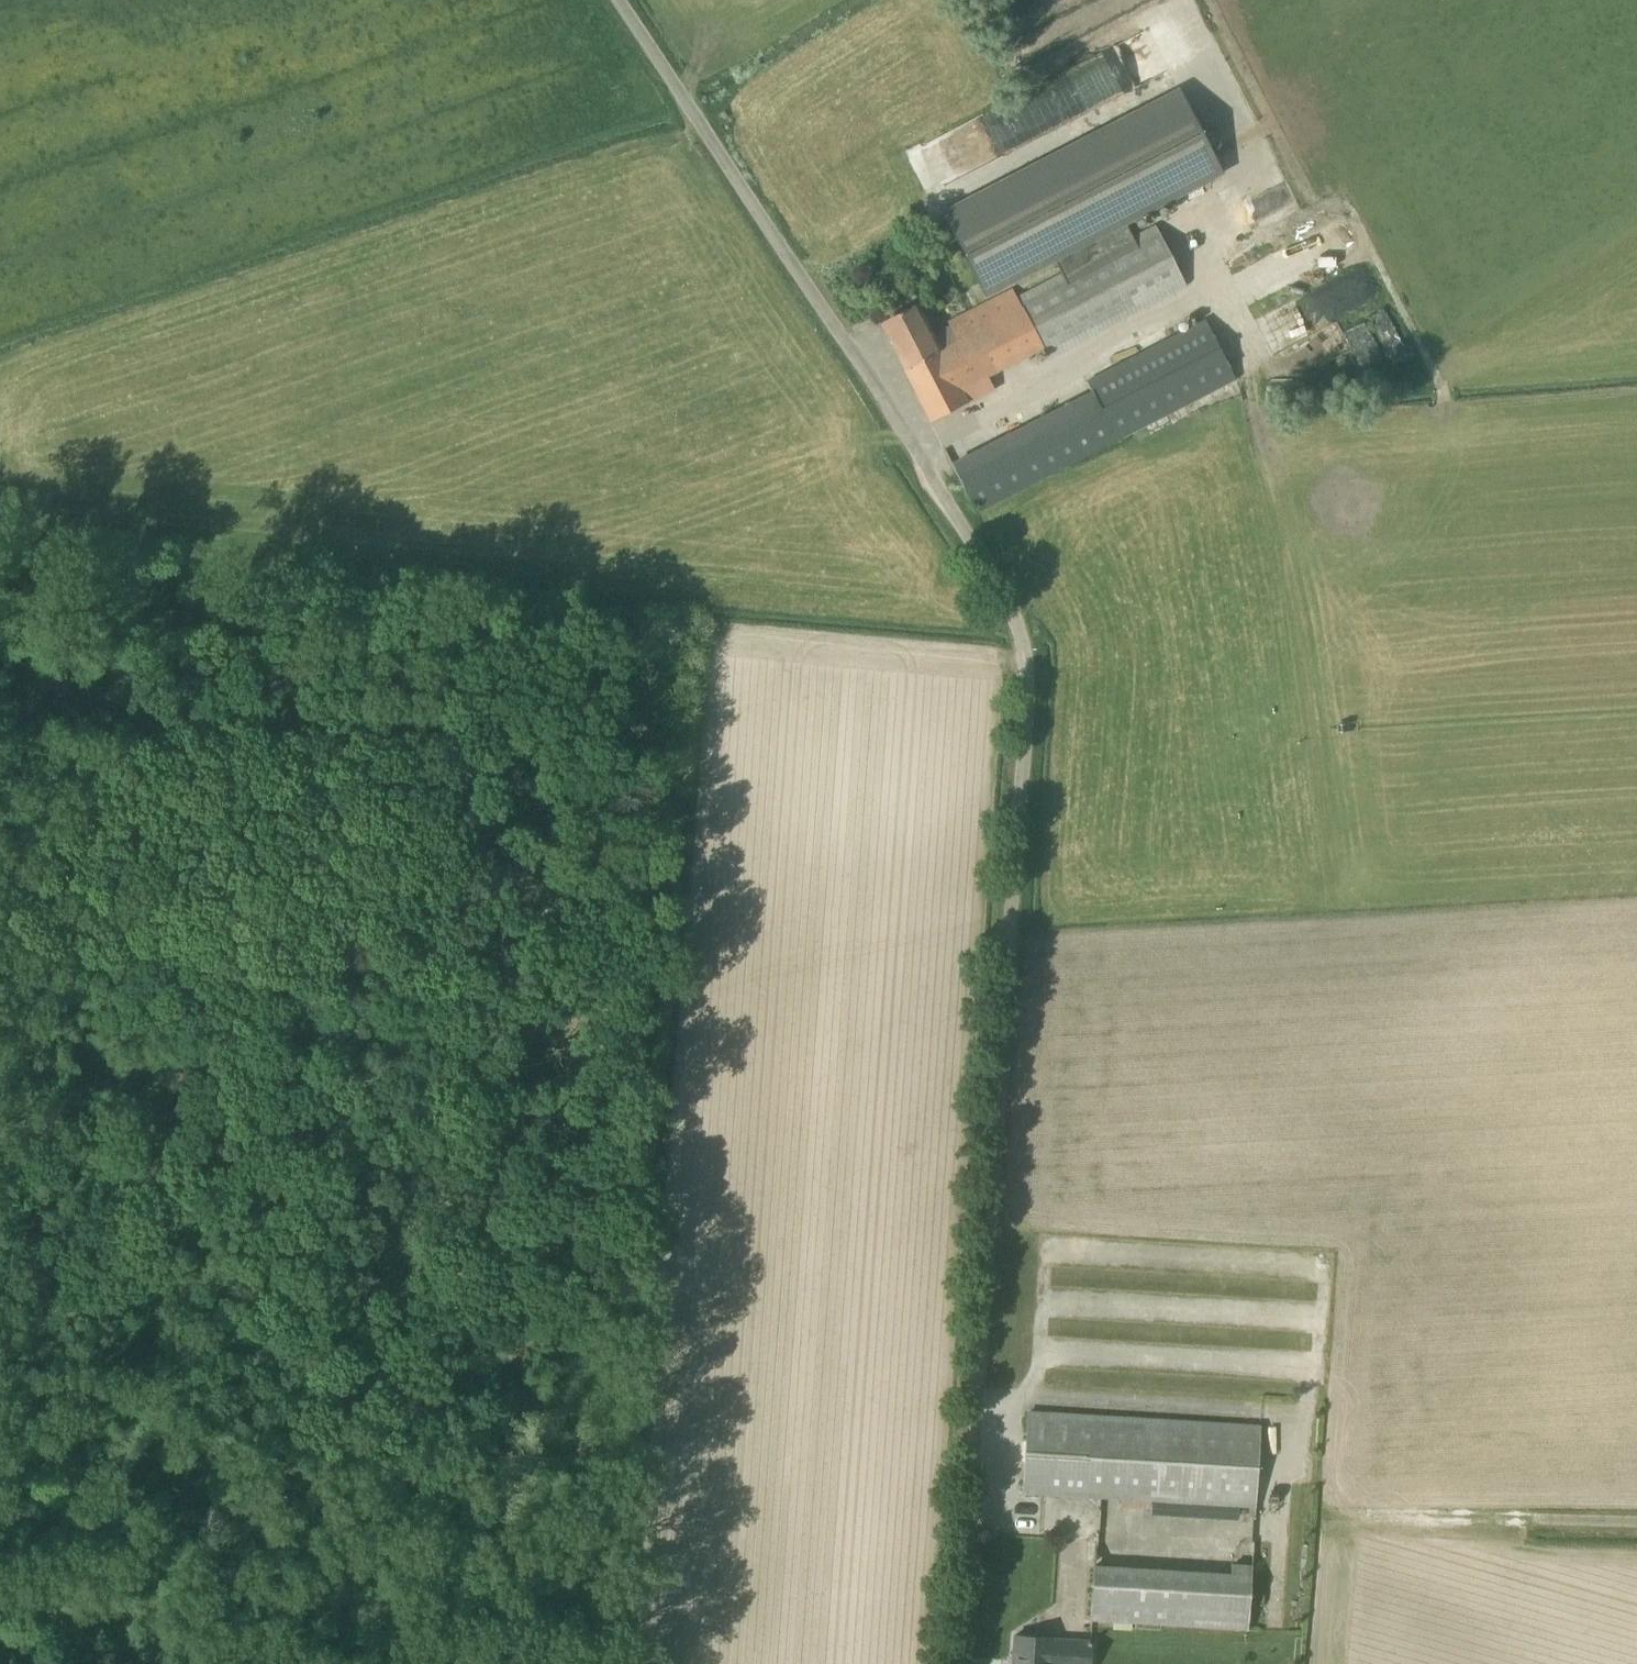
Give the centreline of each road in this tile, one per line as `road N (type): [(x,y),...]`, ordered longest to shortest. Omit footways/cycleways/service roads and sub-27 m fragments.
road 1 (unclassified): [(956,1663),(1027,706),(1021,638),(985,565),(855,357),(618,0)]

